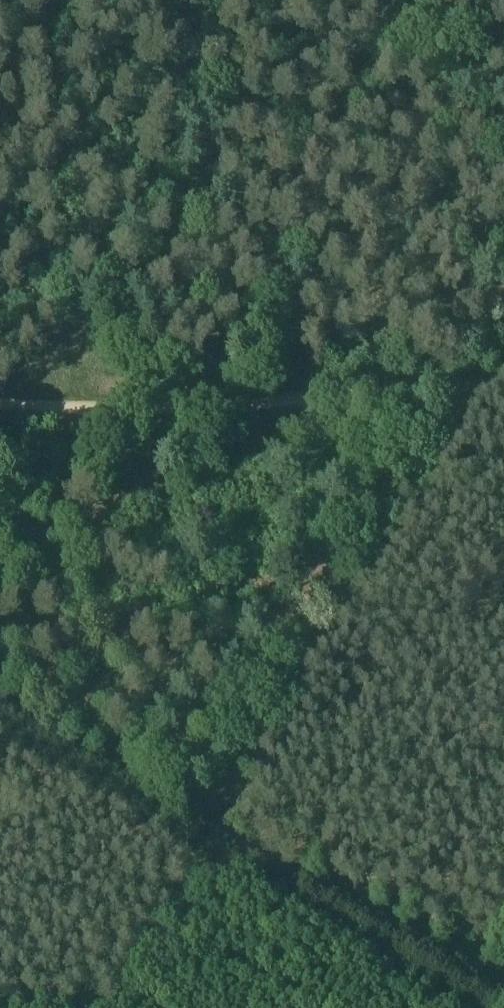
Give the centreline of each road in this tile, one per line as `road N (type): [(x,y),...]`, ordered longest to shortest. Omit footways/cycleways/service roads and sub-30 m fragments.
road 1 (track): [(0,704),(503,1007)]
road 2 (track): [(503,388),(268,410),(0,404)]

